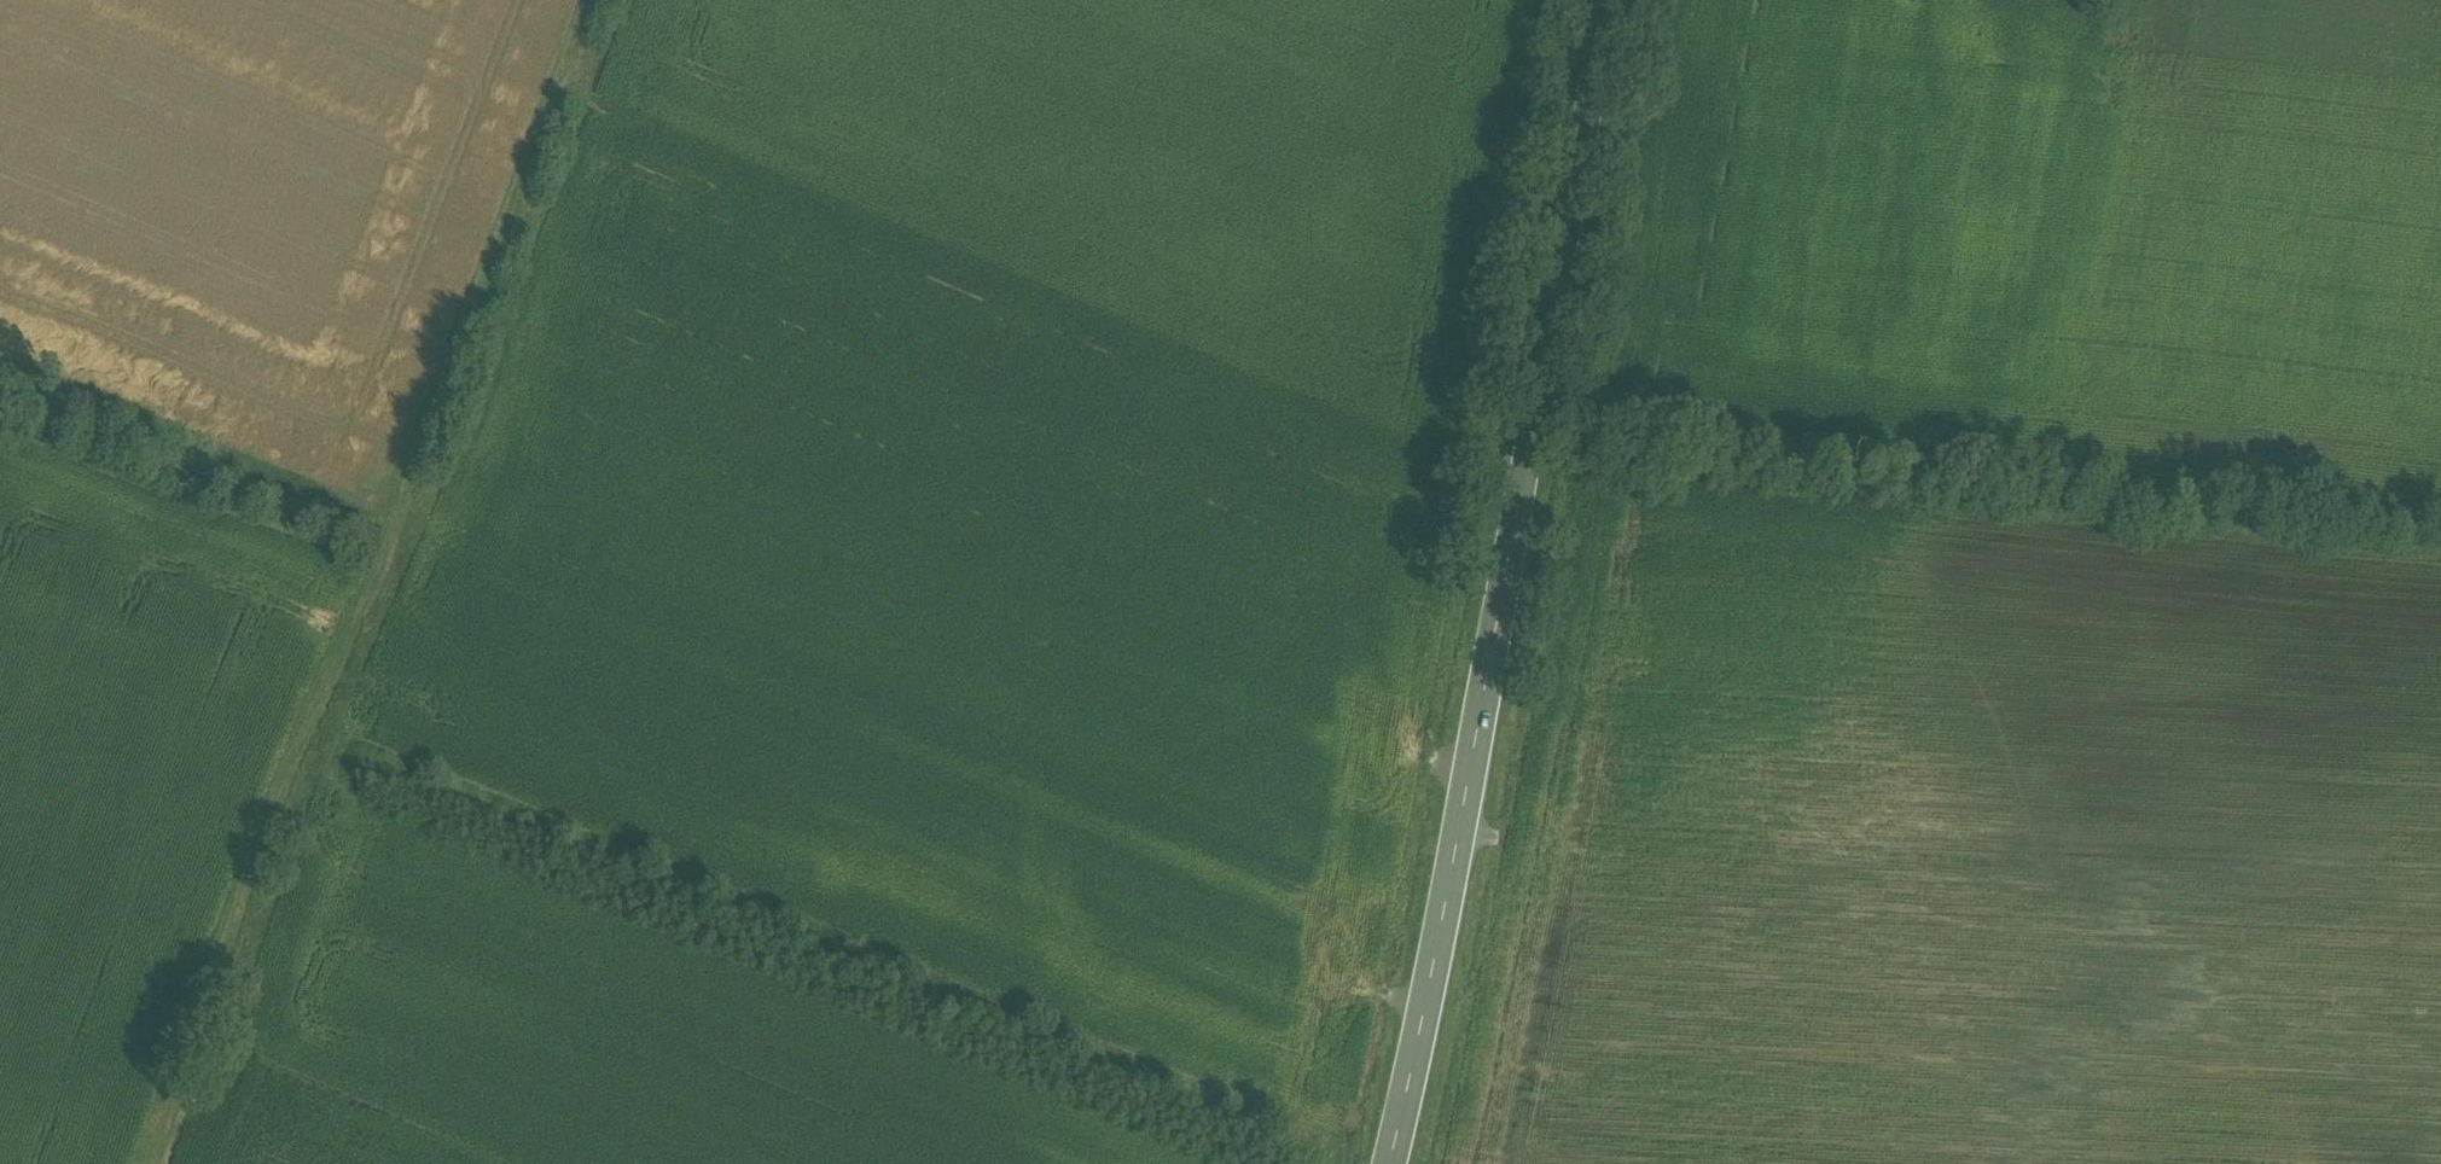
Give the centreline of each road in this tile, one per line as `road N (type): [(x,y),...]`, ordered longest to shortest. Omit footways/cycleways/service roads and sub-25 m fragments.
road 1 (secondary): [(1388,1163),(1425,1001),(1605,0)]

